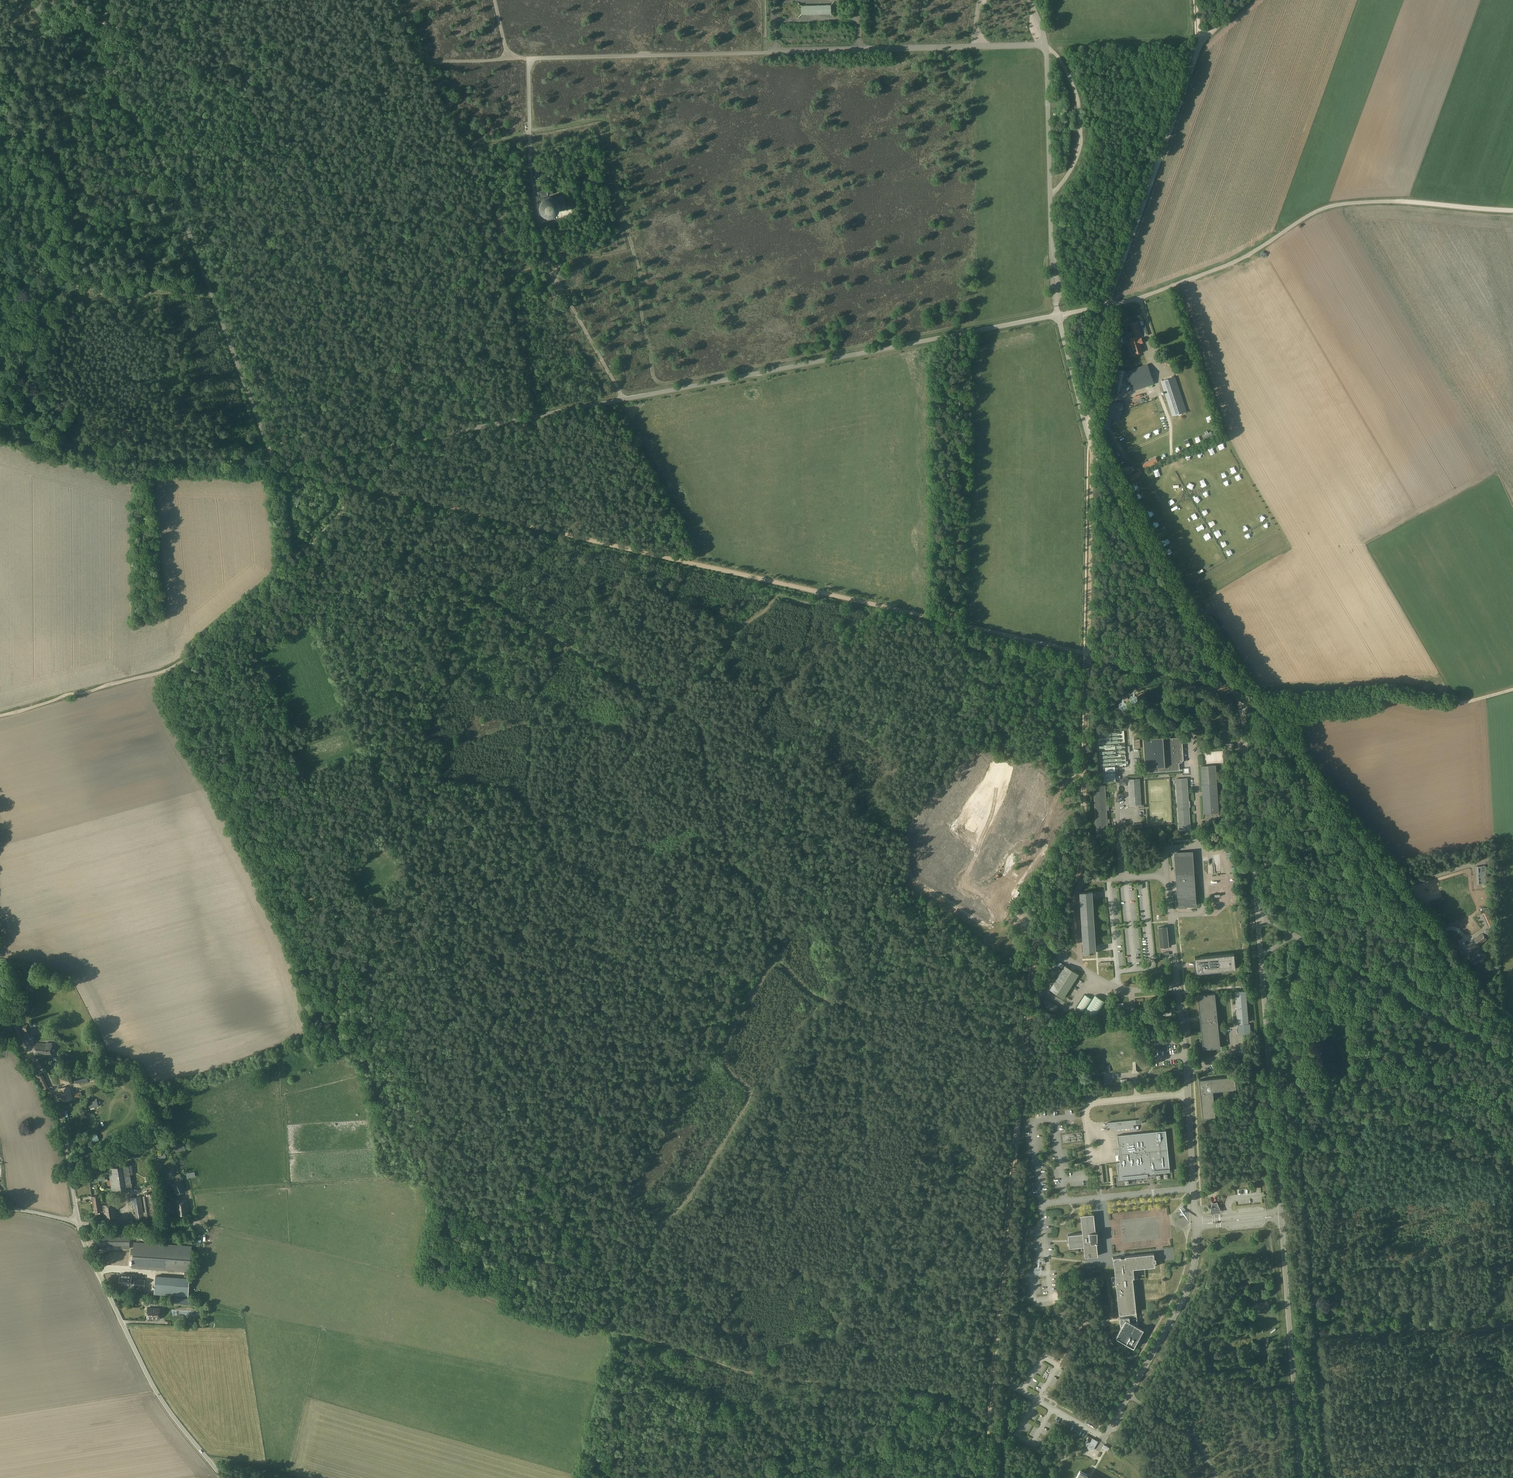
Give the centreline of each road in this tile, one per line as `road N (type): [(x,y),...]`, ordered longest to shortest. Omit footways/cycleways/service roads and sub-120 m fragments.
road 1 (track): [(424,62),(472,143),(606,123),(660,383),(1036,312),(1045,303),(1051,256)]
road 2 (track): [(820,592),(805,603),(776,596),(740,625),(566,828),(515,868),(498,875),(470,867),(417,870),(412,809),(420,765),(472,606),(554,531)]
road 3 (track): [(990,1424),(945,1392),(749,1373),(608,1329),(658,1230),(690,1196),(749,1099),(723,1062),(722,1047),(776,958)]
road 4 (track): [(1038,940),(978,921),(927,892),(868,818),(339,511)]
road 5 (unclassified): [(275,465),(1058,315)]
road 6 (track): [(1088,654),(1083,861),(1036,947),(990,1424)]
road 7 (track): [(361,486),(1088,654)]
road 8 (unclassified): [(1258,913),(1242,704),(1099,460),(1058,315)]
road 9 (track): [(411,441),(456,382),(493,305),(475,183),(463,166),(388,162),(281,133),(264,97),(220,43),(218,0)]
road 10 (unclassified): [(1301,1477),(1261,955)]
road 11 (track): [(702,726),(728,859),(748,876),(767,942),(800,986),(827,1000),(1027,1041)]
road 12 (unclassified): [(275,465),(161,160),(111,85),(106,0)]
road 13 (track): [(413,867),(417,911),(393,955),(325,894),(276,880),(178,712),(171,668)]
road 14 (track): [(361,486),(280,582),(192,655),(164,670),(0,715)]
road 15 (track): [(1251,704),(1459,970),(1512,1014)]
road 16 (track): [(1051,237),(1065,242),(1068,276),(1083,298),(1095,297),(1186,47),(1188,0)]
road 17 (unclassified): [(1106,306),(1196,55),(1198,0)]
road 18 (unclassified): [(1106,306),(1237,261),(1313,213),(1397,201)]
road 19 (unclassified): [(222,1477),(153,1386),(78,1223)]
road 20 (unclassified): [(0,432),(154,459),(275,465)]
road 21 (track): [(1242,704),(1387,695),(1447,705),(1512,688)]
road 22 (unclassified): [(78,1223),(56,1098),(0,981)]
road 23 (track): [(1090,439),(1088,654)]
road 24 (track): [(1225,430),(1177,284)]
road 25 (track): [(1088,654),(1233,691)]
road 26 (track): [(1090,439),(1106,306)]

